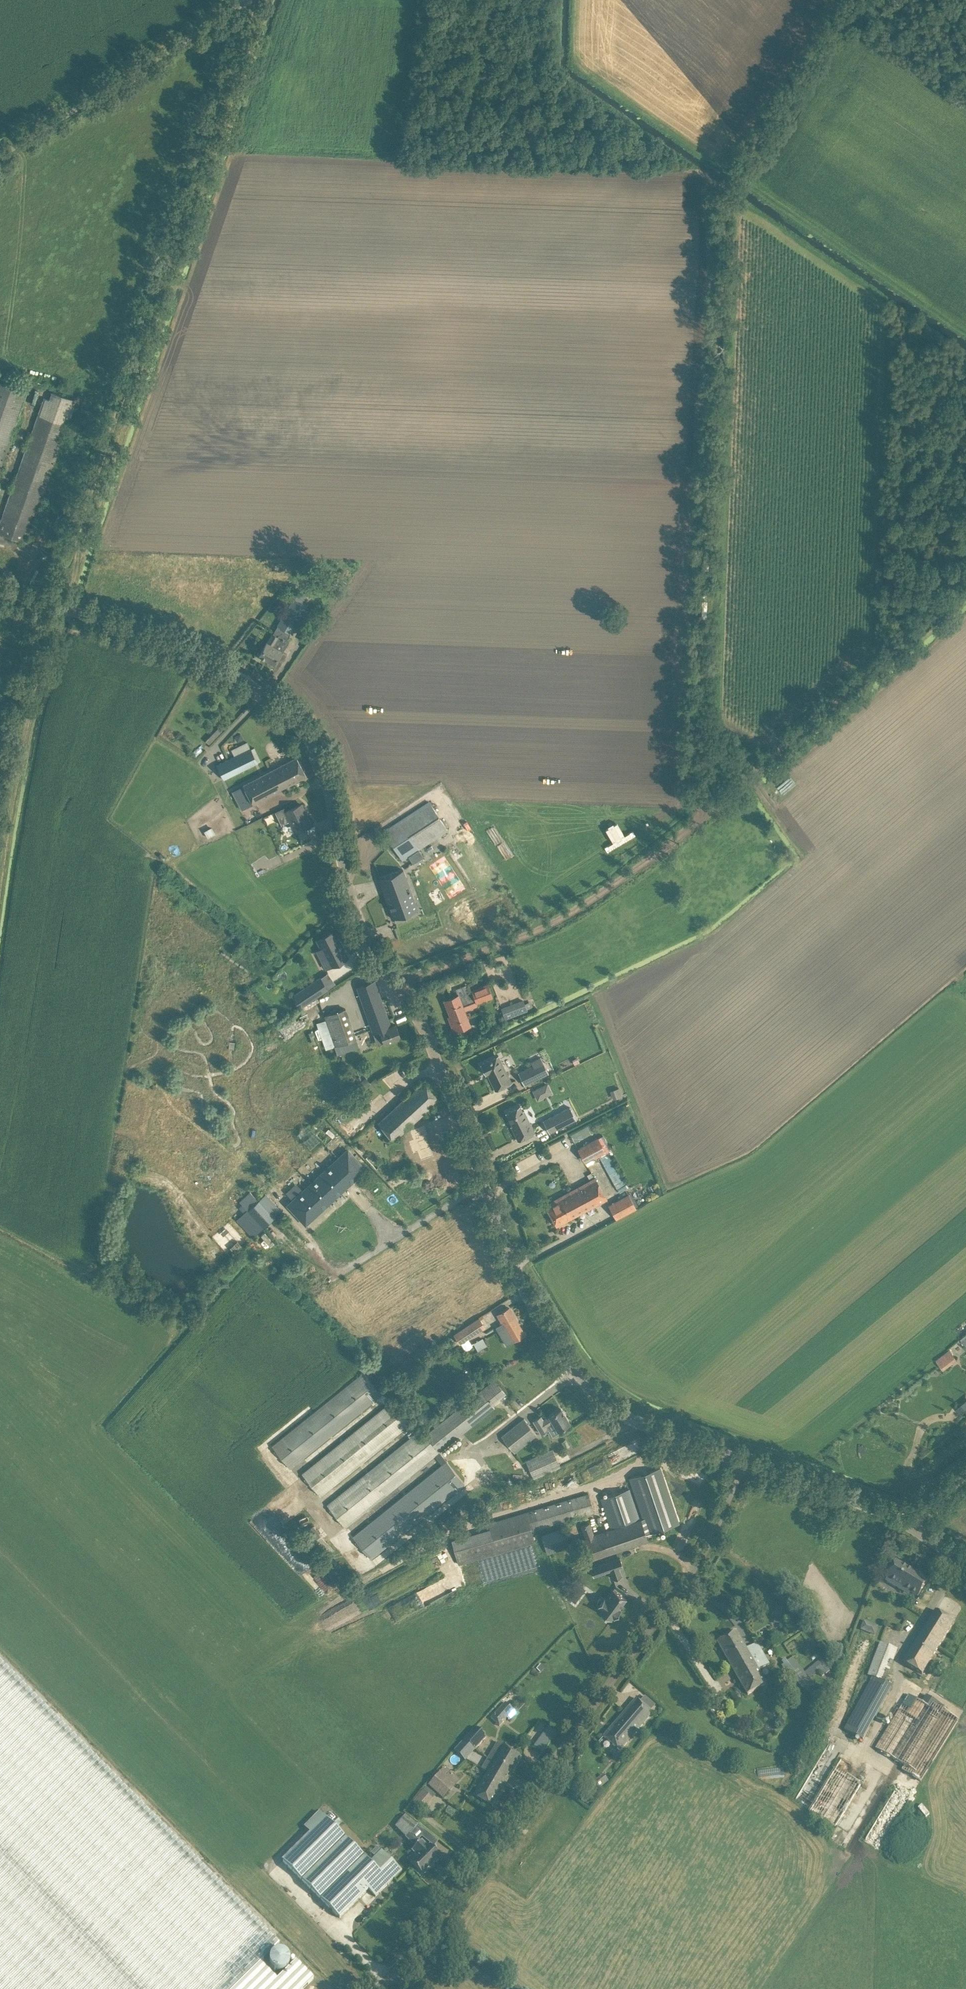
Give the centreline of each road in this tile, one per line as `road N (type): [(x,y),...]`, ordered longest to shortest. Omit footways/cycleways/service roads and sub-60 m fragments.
road 1 (unclassified): [(743,1461),(636,1422),(575,1373),(543,1328),(422,1024),(355,915),(326,770),(300,722),(213,662),(164,640),(0,589)]
road 2 (track): [(262,0),(67,561),(66,608),(34,709),(0,902)]
road 3 (track): [(856,0),(730,194),(705,814)]
road 4 (track): [(401,986),(572,909),(634,868),(965,593)]
road 5 (unclassified): [(379,1988),(441,1918),(661,1610),(743,1461)]
road 6 (unclassified): [(0,156),(244,0)]
road 7 (unclassified): [(912,1529),(743,1461)]

